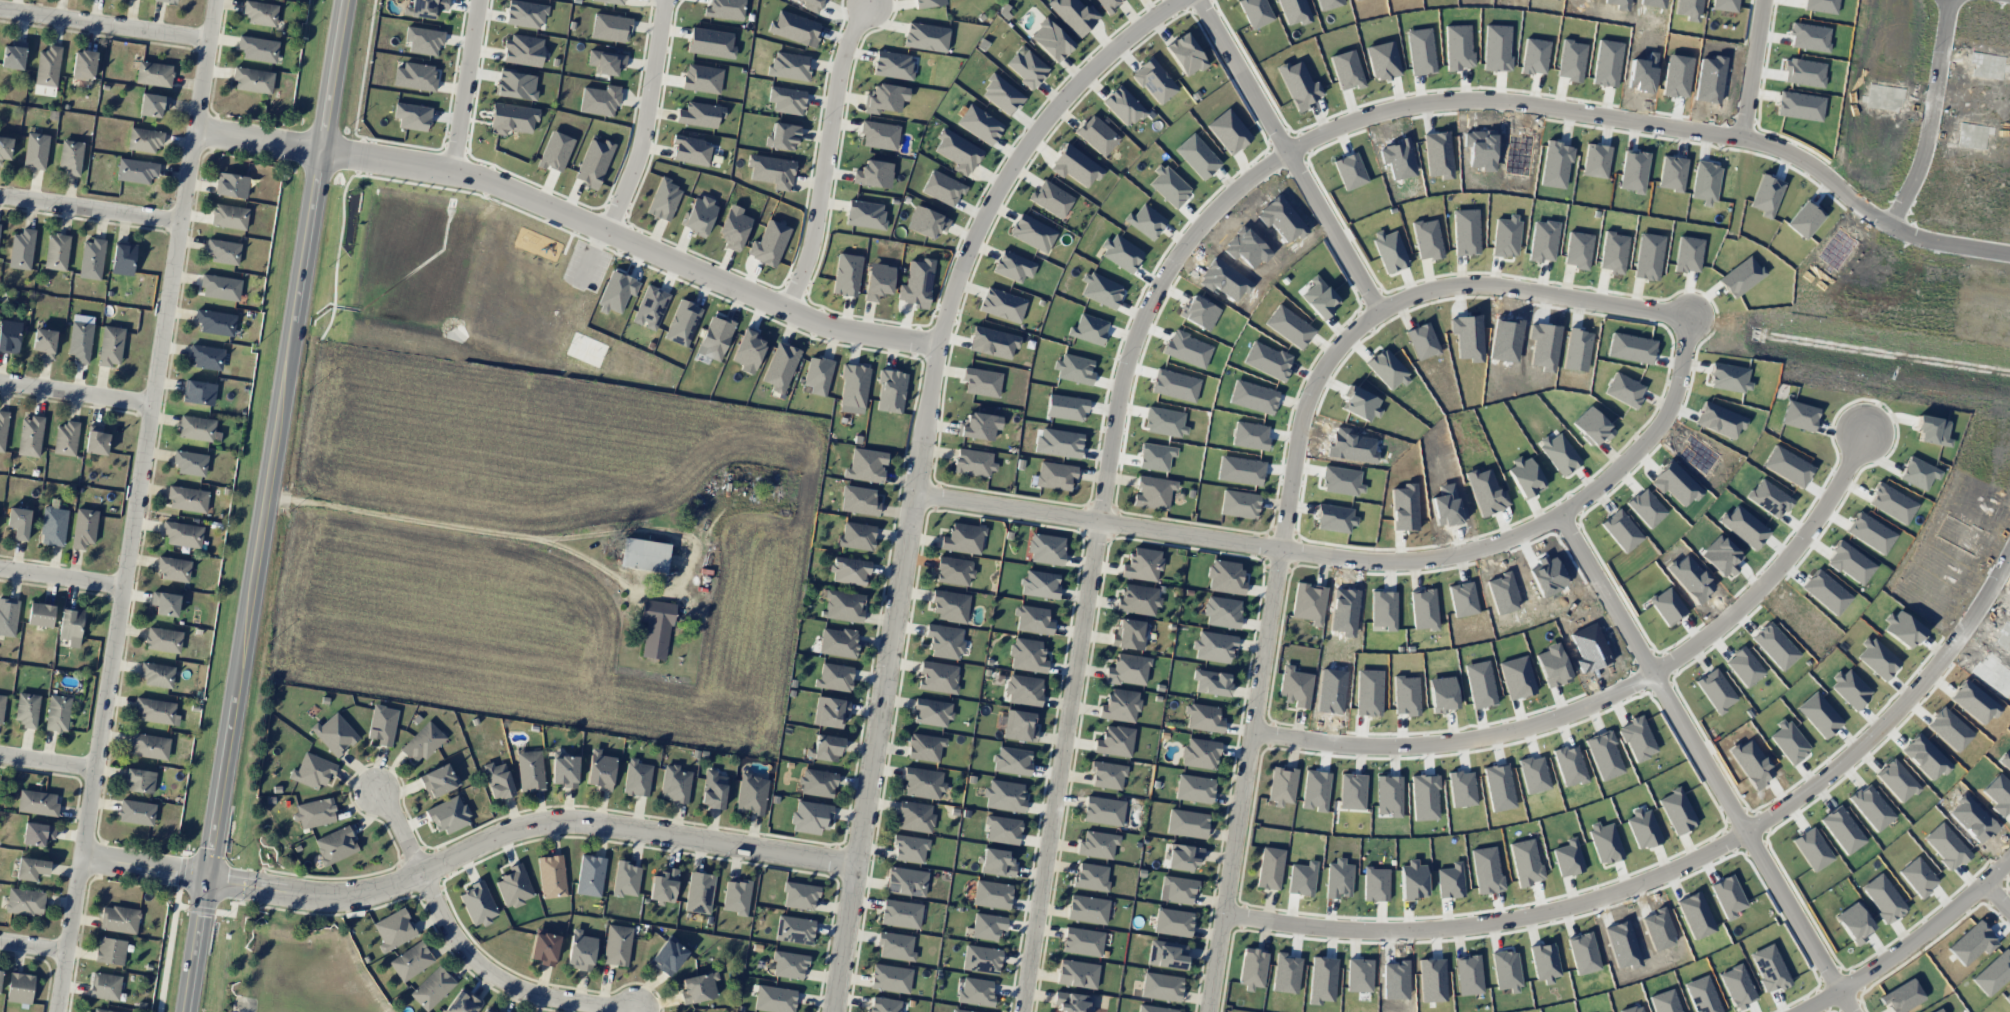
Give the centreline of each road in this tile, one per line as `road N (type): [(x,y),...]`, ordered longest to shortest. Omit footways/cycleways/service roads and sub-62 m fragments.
road 1 (residential): [(1028,1011),(1120,401),(1150,307),(1203,225),(1259,172),(1354,122),(1434,103),(1506,101),(1749,139),(1820,166),(1899,223),(2009,247)]
road 2 (residential): [(833,1011),(937,347),(961,258),(1039,128),(1142,23),(1184,0)]
road 3 (residential): [(1215,1011),(1304,426),(1326,373),(1387,311),(1454,287),(1517,288),(1692,317)]
road 4 (residential): [(59,1011),(218,0)]
road 5 (secondary): [(345,0),(187,1011)]
road 6 (residential): [(1231,914),(1344,930),(1435,930),(1592,903),(1694,865),(1752,836),(1883,739),(1975,625),(2009,556)]
road 7 (residential): [(1692,317),(1686,382),(1652,443),(1566,516),(1467,555),(1409,562),(1333,557),(915,494)]
road 8 (residential): [(858,867),(624,828),(548,824),(384,888),(335,898),(83,860)]
road 9 (residential): [(1871,434),(1839,498),(1770,585),(1729,624),(1625,692),(1526,730),(1457,743),(1373,746),(1259,734)]
road 10 (residential): [(937,347),(833,327),(499,181),(319,148)]
road 11 (residential): [(1859,1011),(1566,516)]
road 12 (residential): [(1387,311),(1205,0)]
road 13 (residential): [(786,306),(809,249),(839,66),(866,4)]
road 14 (residential): [(627,1011),(533,999),(497,979),(460,944),(422,873)]
road 15 (residential): [(1806,1011),(1905,953),(2009,865)]
road 16 (residential): [(606,228),(641,146),(664,0)]
road 17 (residential): [(1957,0),(1929,155),(1899,223)]
road 18 (residential): [(211,41),(0,10)]
road 19 (residential): [(182,226),(0,199)]
road 20 (residential): [(478,0),(452,169)]
road 21 (residential): [(154,408),(0,386)]
road 22 (residential): [(1771,0),(1749,139)]
road 23 (residential): [(126,589),(0,571)]
road 24 (residential): [(319,148),(198,127)]

